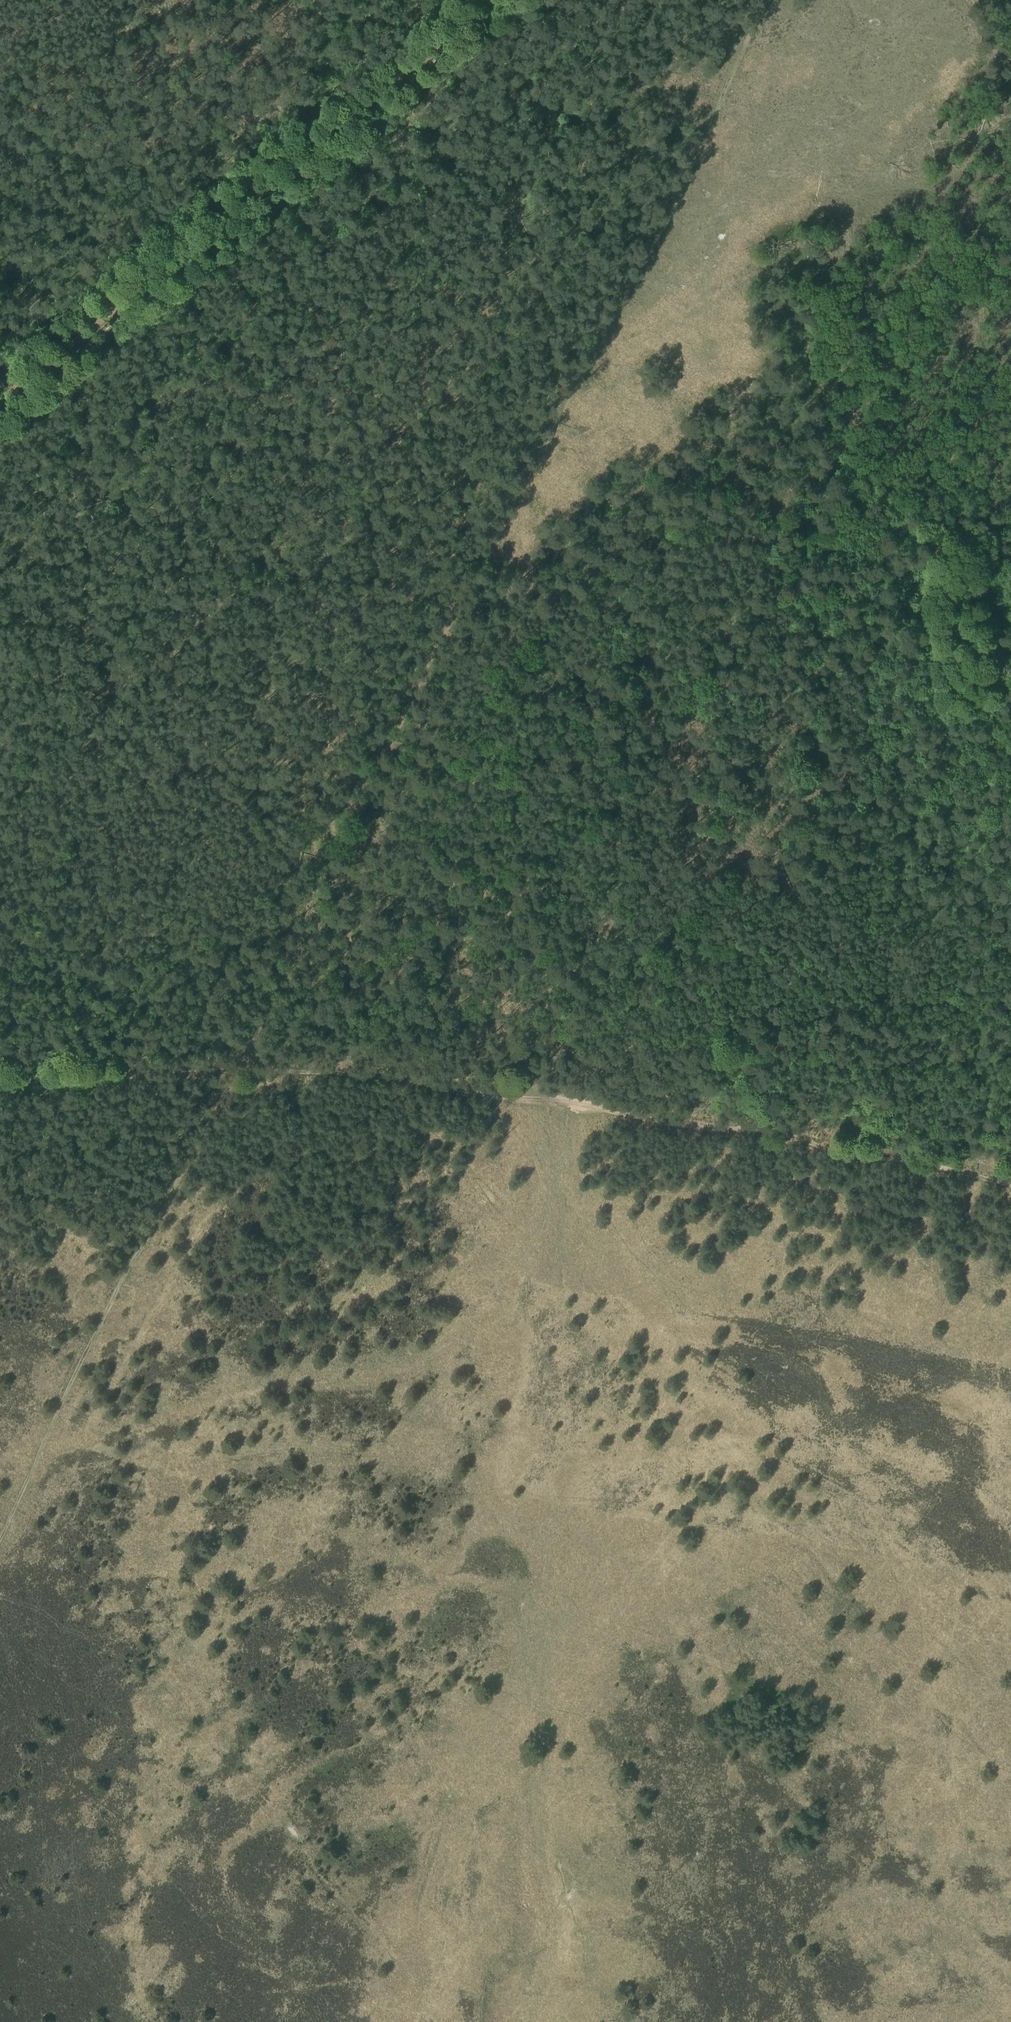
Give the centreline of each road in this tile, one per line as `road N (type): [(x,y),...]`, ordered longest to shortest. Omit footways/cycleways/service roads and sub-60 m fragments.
road 1 (track): [(0,1084),(234,1072),(363,1075),(597,1106),(704,1129),(782,1132),(1010,1185)]
road 2 (track): [(0,395),(480,0)]

